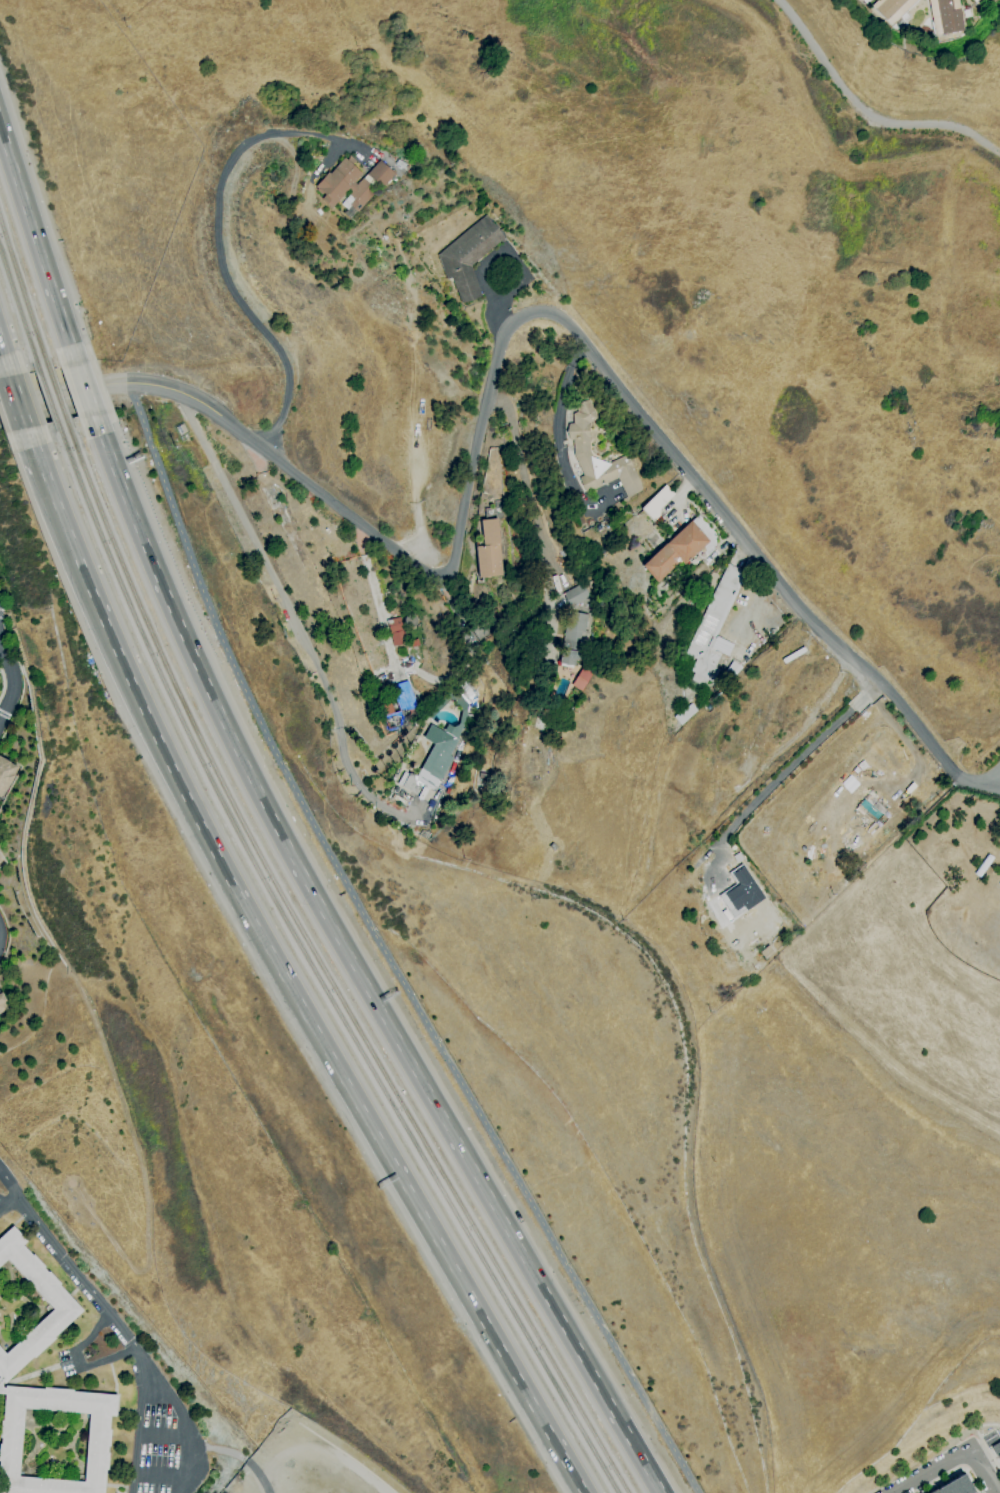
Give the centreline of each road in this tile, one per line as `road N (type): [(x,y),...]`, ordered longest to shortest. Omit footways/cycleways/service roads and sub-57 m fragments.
road 1 (residential): [(129,384),(192,397),(433,574),(453,561),(504,334),(519,317),(553,315),(801,611),(877,681),(960,777)]
road 2 (motorway): [(660,1492),(251,780),(173,615),(93,415)]
road 3 (motorway): [(43,472),(163,753),(583,1492)]
road 4 (motorway): [(75,363),(0,133)]
road 5 (tertiary): [(0,404),(129,384)]

